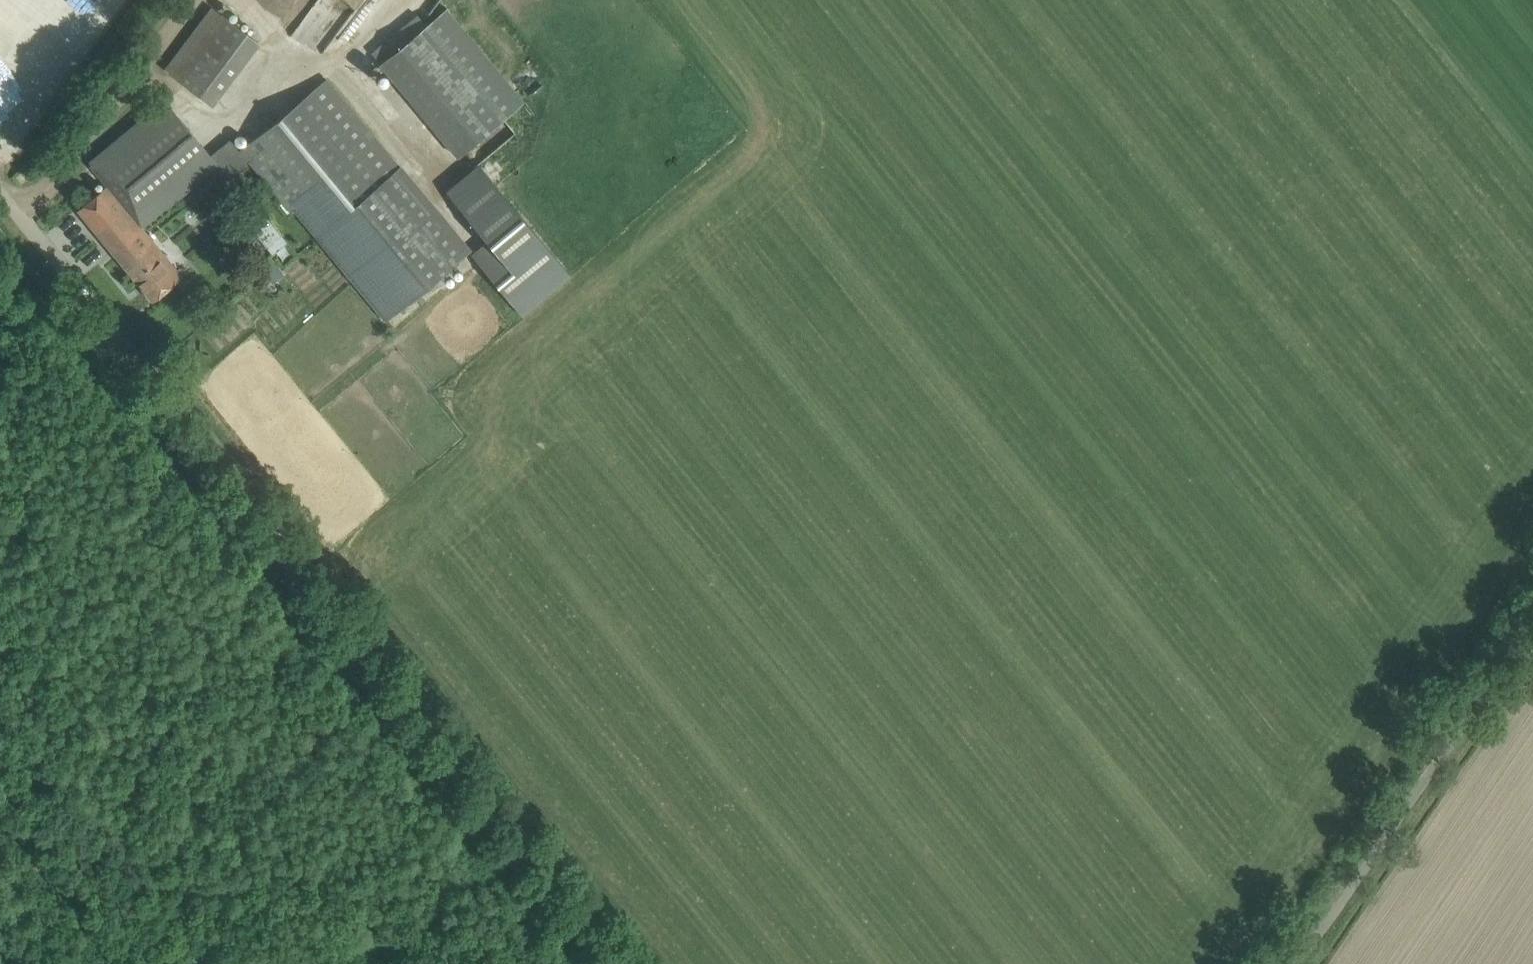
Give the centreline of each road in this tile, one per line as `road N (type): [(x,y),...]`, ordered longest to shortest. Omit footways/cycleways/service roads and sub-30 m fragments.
road 1 (unclassified): [(125,343),(0,186)]

